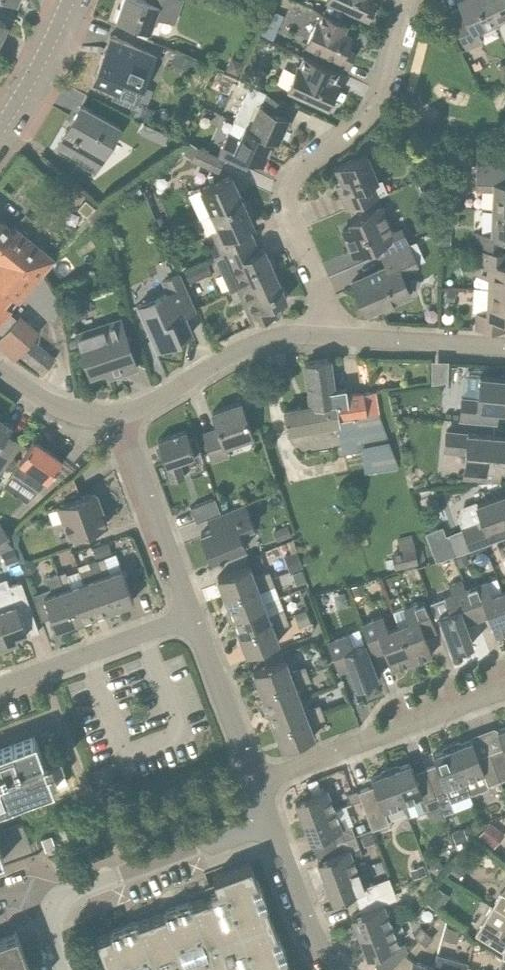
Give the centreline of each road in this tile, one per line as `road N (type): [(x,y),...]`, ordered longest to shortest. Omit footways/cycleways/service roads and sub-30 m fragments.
road 1 (residential): [(335,339),(291,204),(293,181),(378,113),(417,0)]
road 2 (residential): [(0,903),(25,893),(53,905),(66,892),(274,822)]
road 3 (residential): [(259,781),(504,692)]
road 4 (residential): [(124,419),(250,347),(280,337),(335,339)]
road 5 (unclassified): [(0,689),(195,615)]
road 6 (residential): [(195,615),(124,419)]
road 7 (residential): [(259,781),(195,615)]
road 8 (residential): [(335,339),(504,352)]
road 9 (residential): [(337,969),(274,822)]
road 10 (tertiary): [(0,129),(68,0)]
road 11 (residential): [(0,370),(50,402),(124,419)]

